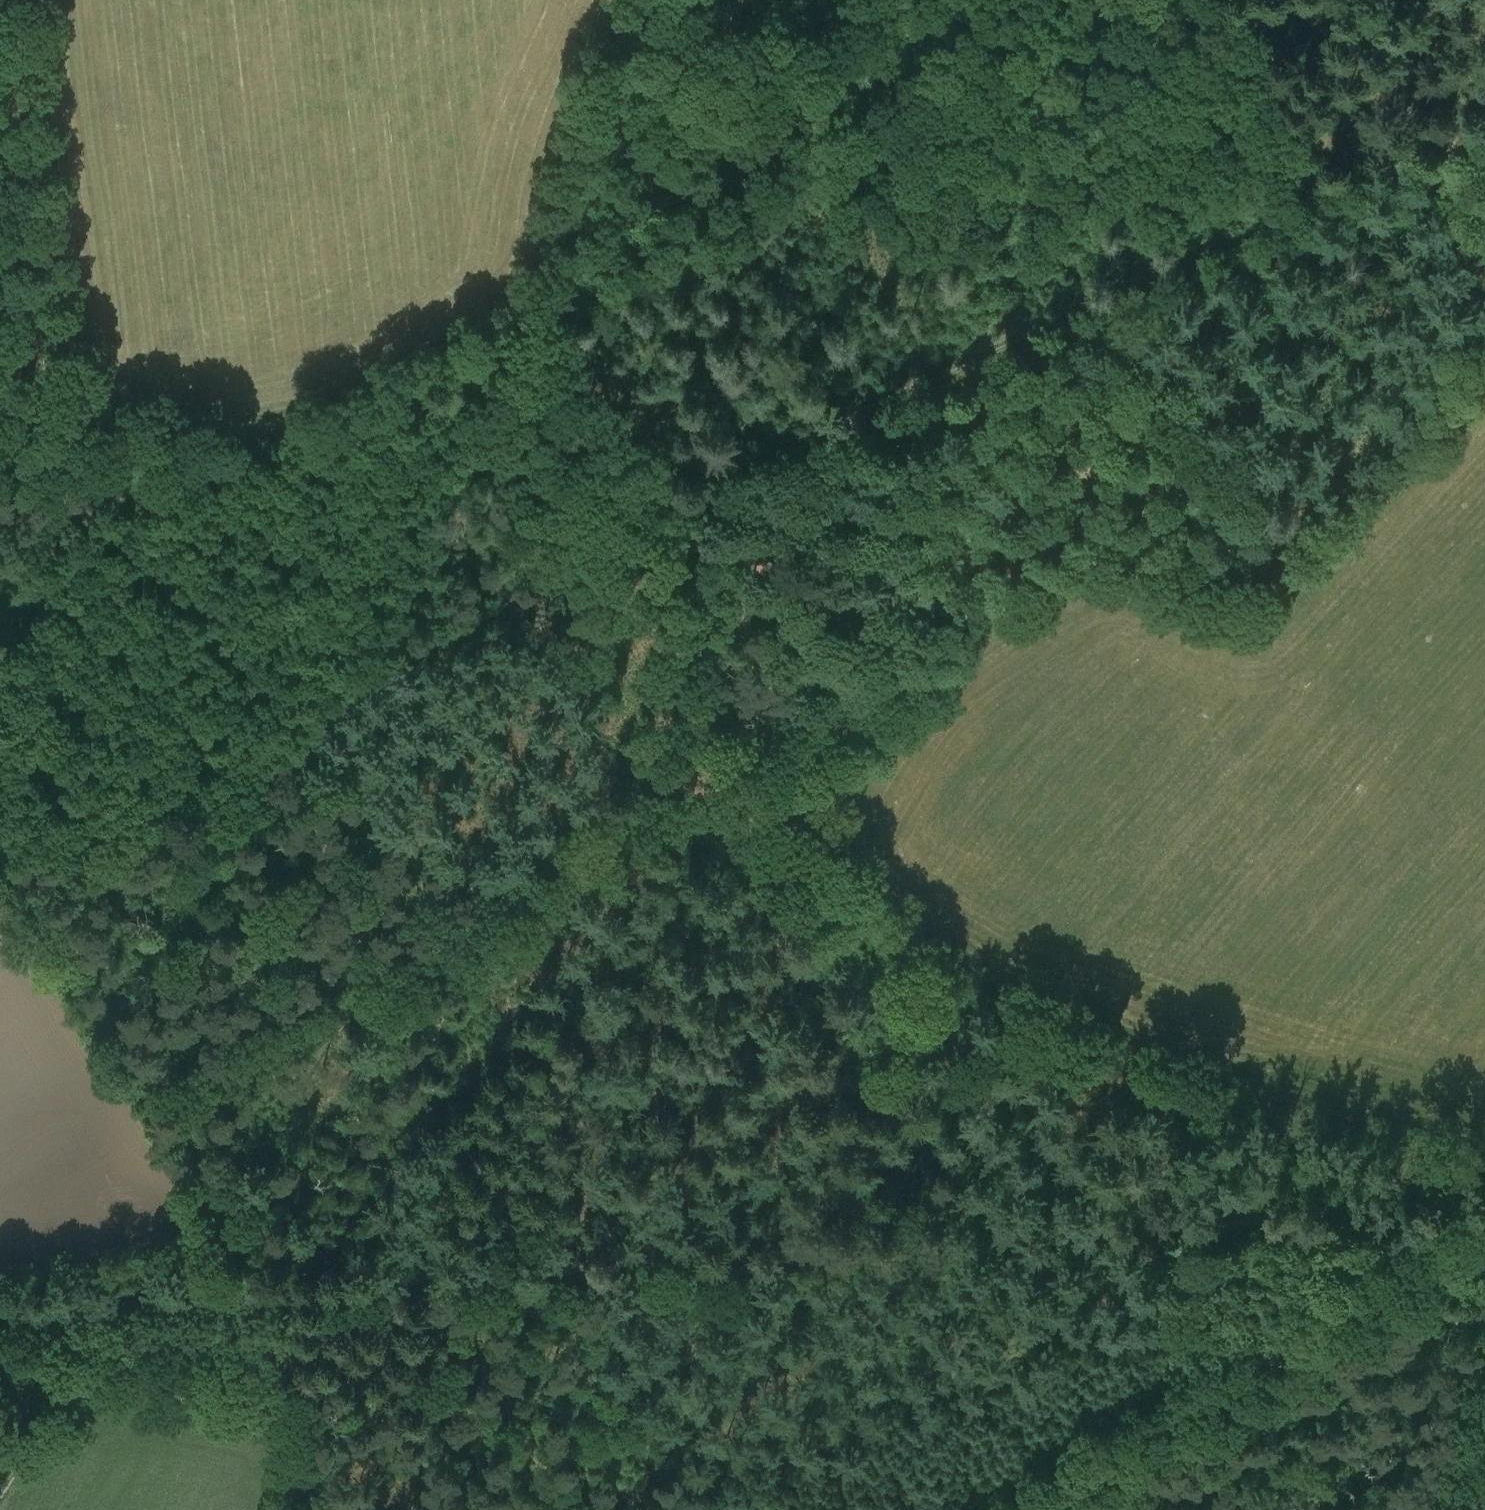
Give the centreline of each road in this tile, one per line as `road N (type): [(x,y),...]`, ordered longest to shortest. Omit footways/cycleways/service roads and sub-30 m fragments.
road 1 (track): [(1484,1214),(287,1275),(0,1299)]
road 2 (track): [(1024,1509),(1484,1218)]

